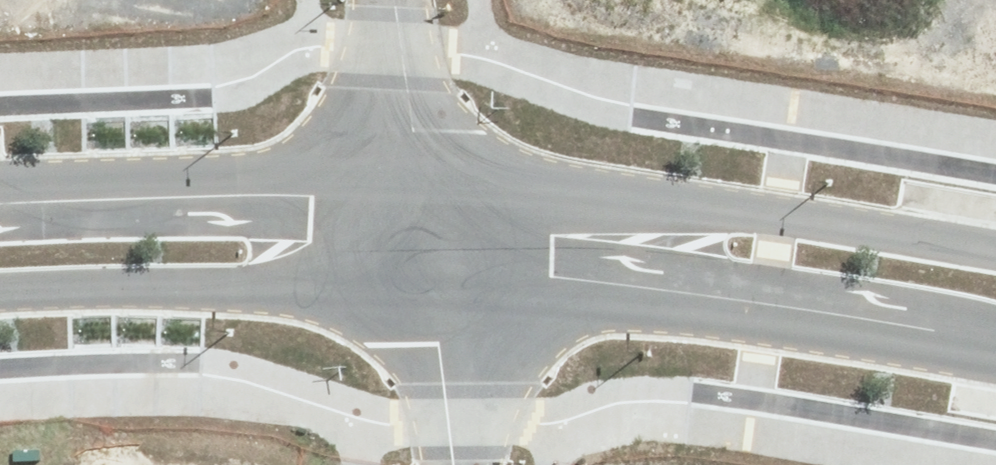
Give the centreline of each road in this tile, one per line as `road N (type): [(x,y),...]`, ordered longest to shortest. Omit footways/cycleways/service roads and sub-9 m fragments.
road 1 (tertiary): [(413,183),(780,215),(995,250)]
road 2 (tertiary): [(995,355),(691,301),(431,281)]
road 3 (tertiary): [(431,281),(0,293)]
road 4 (tertiary): [(0,185),(176,176),(413,183)]
road 5 (residential): [(389,0),(413,183)]
road 6 (residential): [(431,281),(455,464)]

